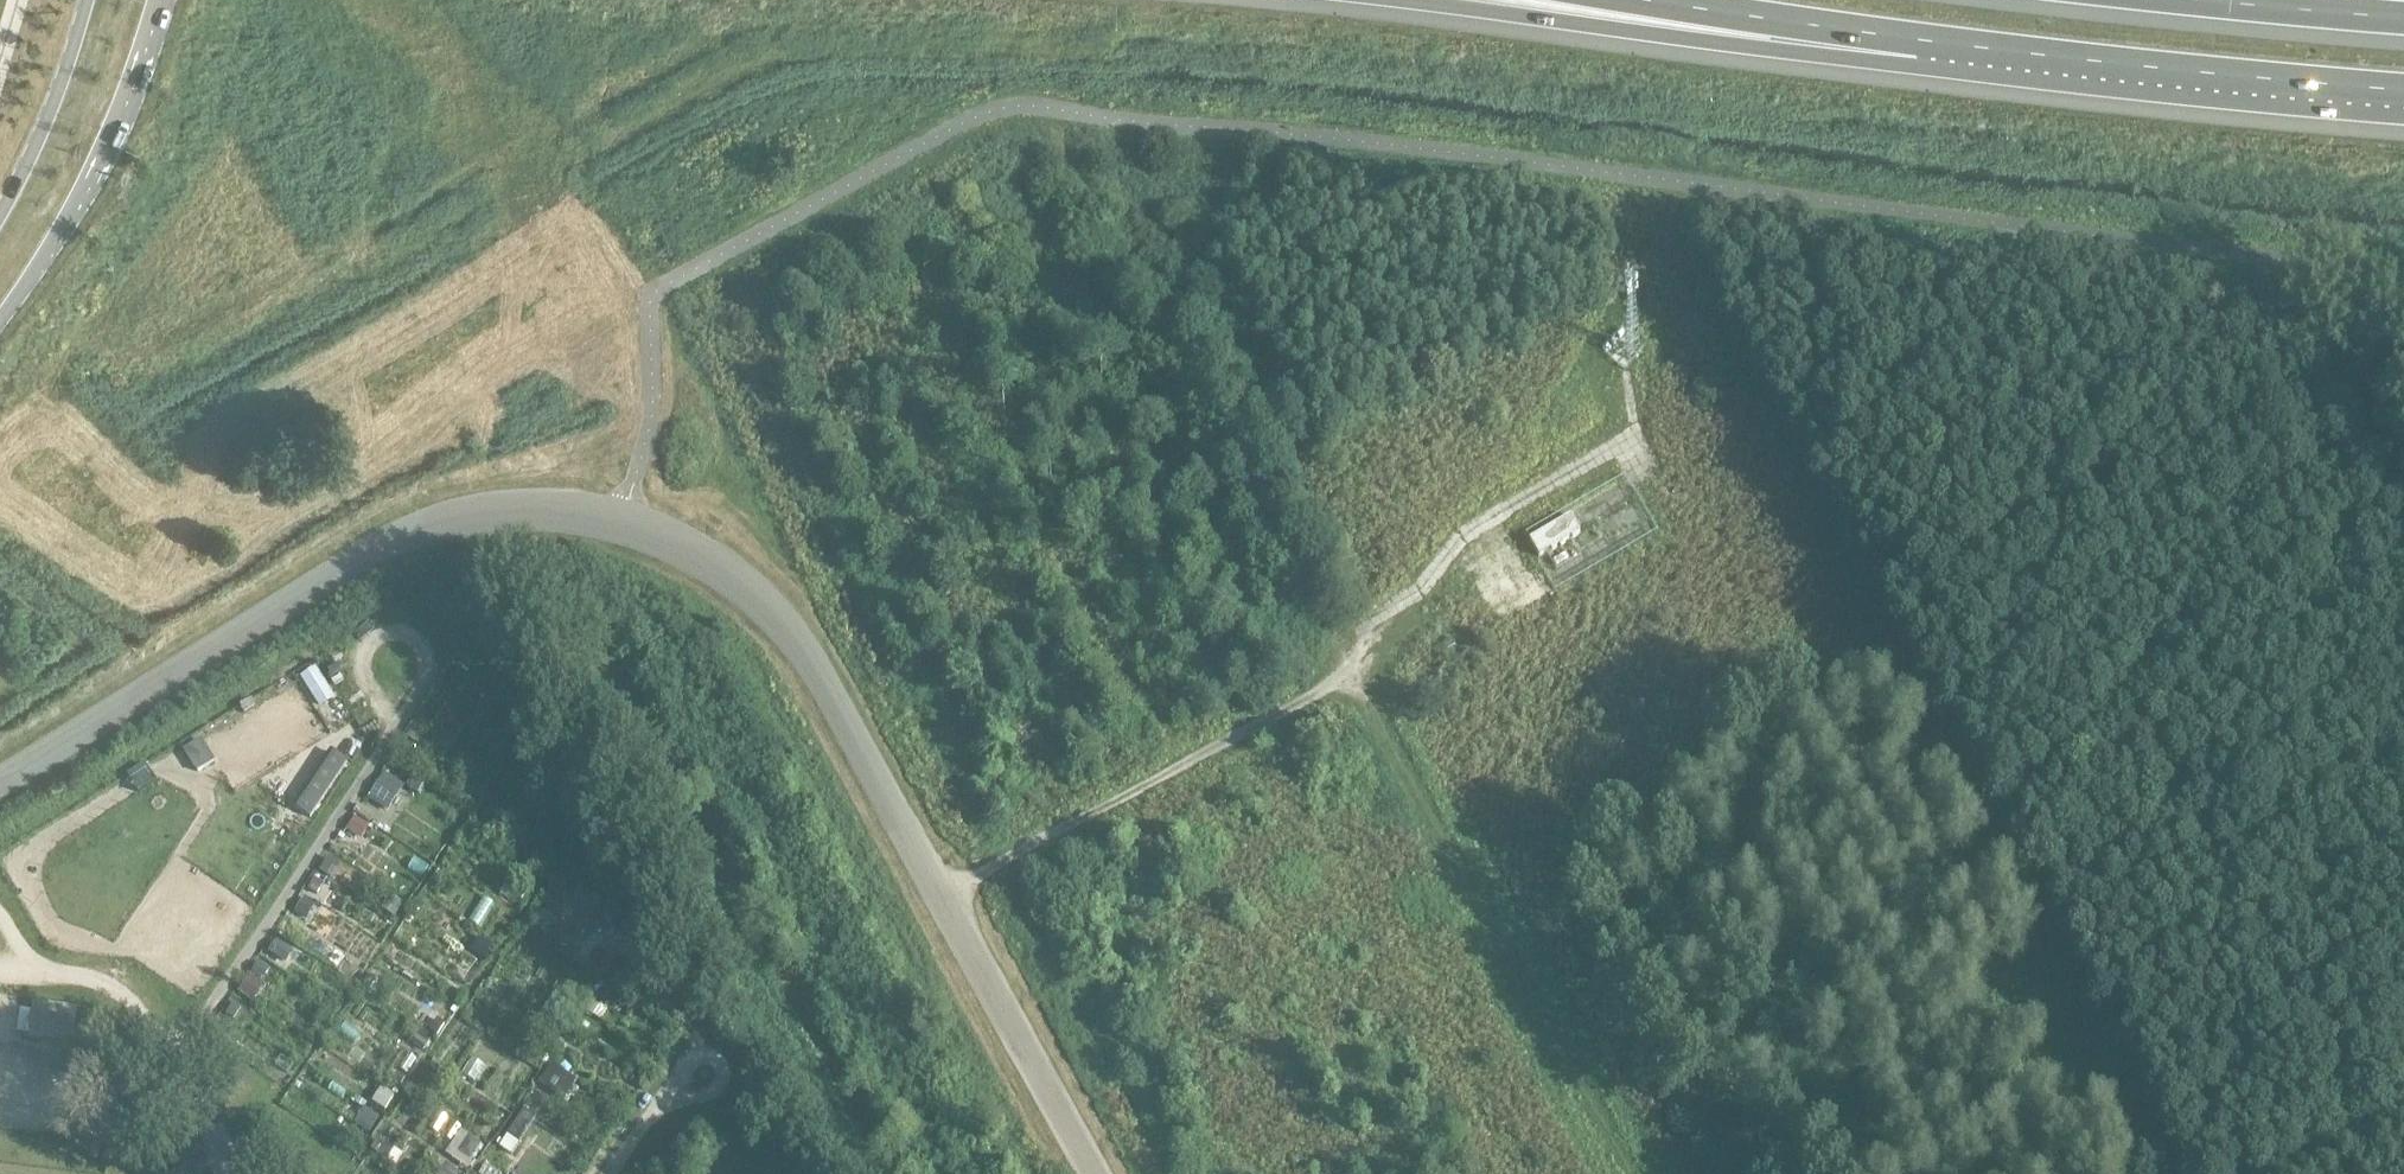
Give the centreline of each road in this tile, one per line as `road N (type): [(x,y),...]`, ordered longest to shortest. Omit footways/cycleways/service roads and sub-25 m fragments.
road 1 (unclassified): [(1098,1173),(794,635),(747,584),(687,542),(626,517),(567,509),(482,512),(414,530),(0,782)]
road 2 (motorway): [(1423,0),(1754,46),(1922,41)]
road 3 (motorway): [(1922,41),(2403,89)]
road 4 (secondary): [(0,321),(86,195),(121,124),(160,0)]
road 5 (unclassified): [(224,1173),(122,991),(73,973),(33,970)]
road 6 (motorway): [(1655,0),(1922,41)]
road 7 (secondary): [(86,0),(30,154),(0,207)]
road 8 (motorway): [(2240,0),(2403,15)]

